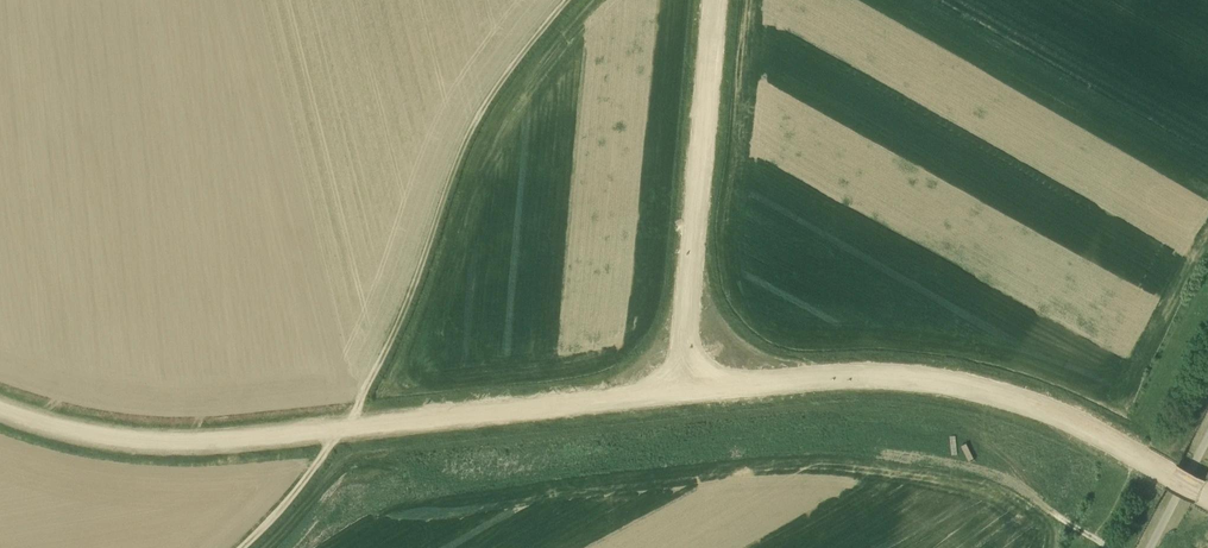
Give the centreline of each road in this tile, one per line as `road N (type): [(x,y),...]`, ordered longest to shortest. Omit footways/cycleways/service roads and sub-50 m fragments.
road 1 (track): [(567,0),(470,130),(413,292),(341,430),(281,510),(241,547)]
road 2 (unclassified): [(1149,547),(1207,438)]

